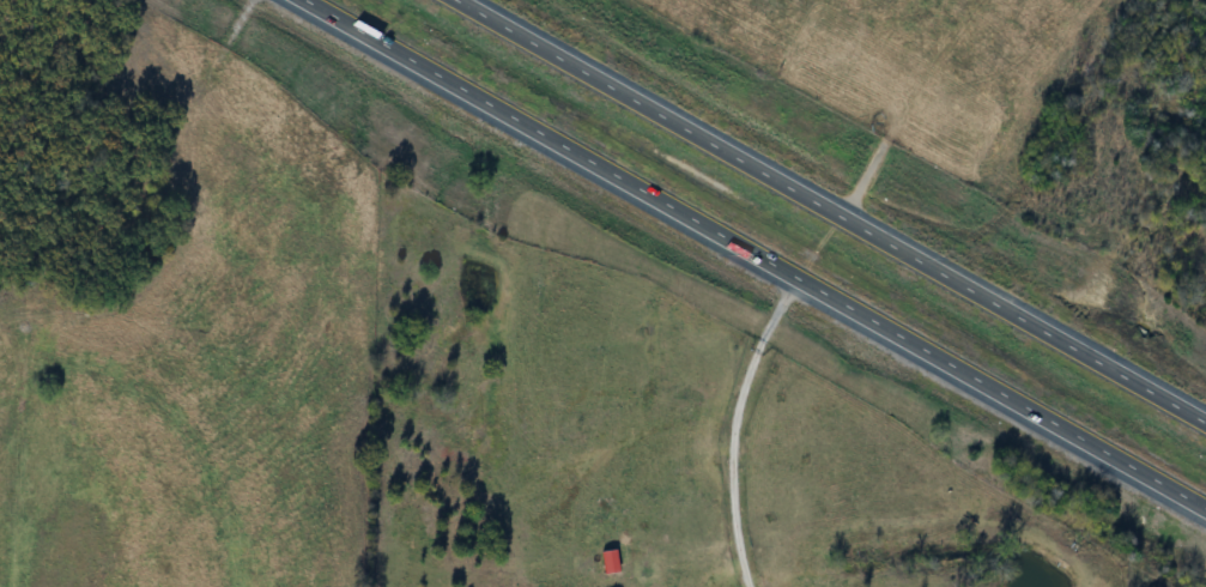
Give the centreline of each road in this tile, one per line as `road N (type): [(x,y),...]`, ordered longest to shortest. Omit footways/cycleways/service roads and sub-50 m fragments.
road 1 (trunk): [(301,0),(1205,511)]
road 2 (trunk): [(1205,422),(458,0)]

